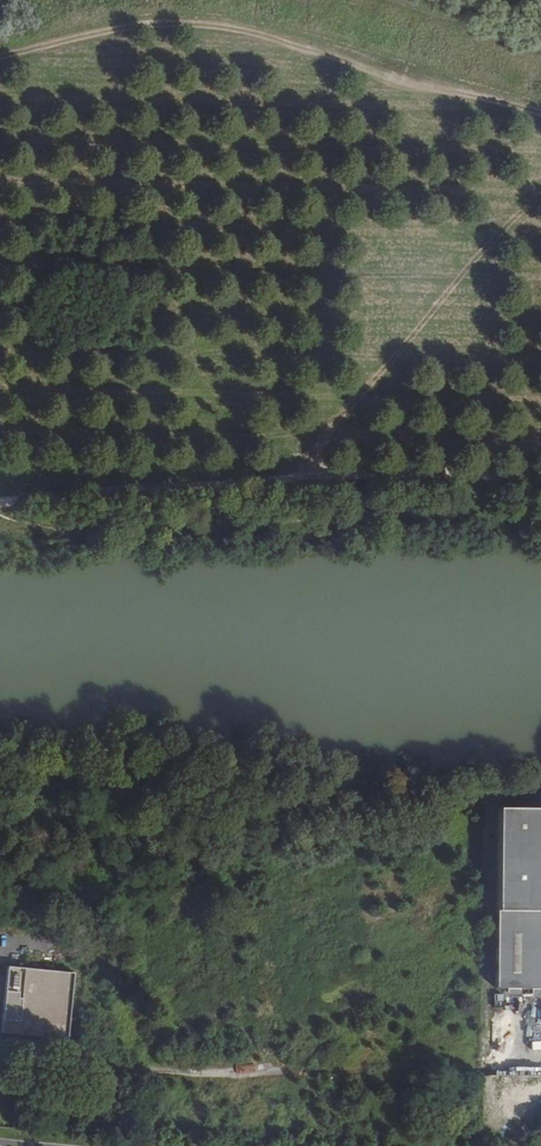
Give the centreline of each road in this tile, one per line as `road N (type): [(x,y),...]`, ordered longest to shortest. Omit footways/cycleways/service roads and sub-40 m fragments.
road 1 (track): [(0,504),(392,471),(540,476)]
road 2 (track): [(540,194),(522,207),(351,410),(268,480)]

